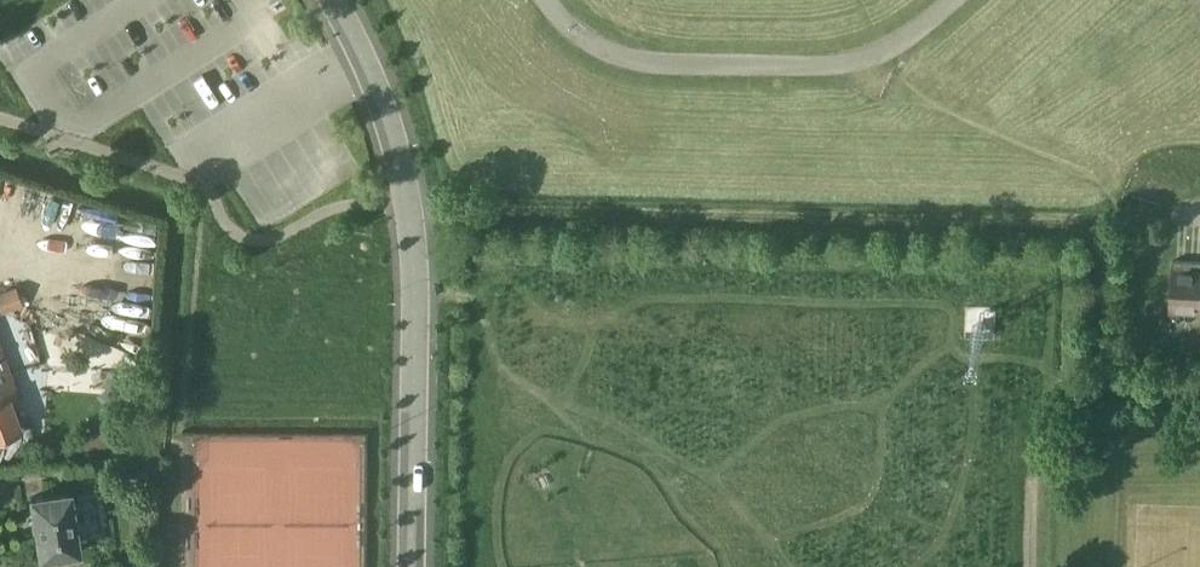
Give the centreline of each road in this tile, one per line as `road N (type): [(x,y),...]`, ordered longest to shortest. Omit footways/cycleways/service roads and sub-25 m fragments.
road 1 (unclassified): [(412,566),(413,230),(365,59),(333,0)]
road 2 (track): [(1189,221),(891,94),(859,67)]

